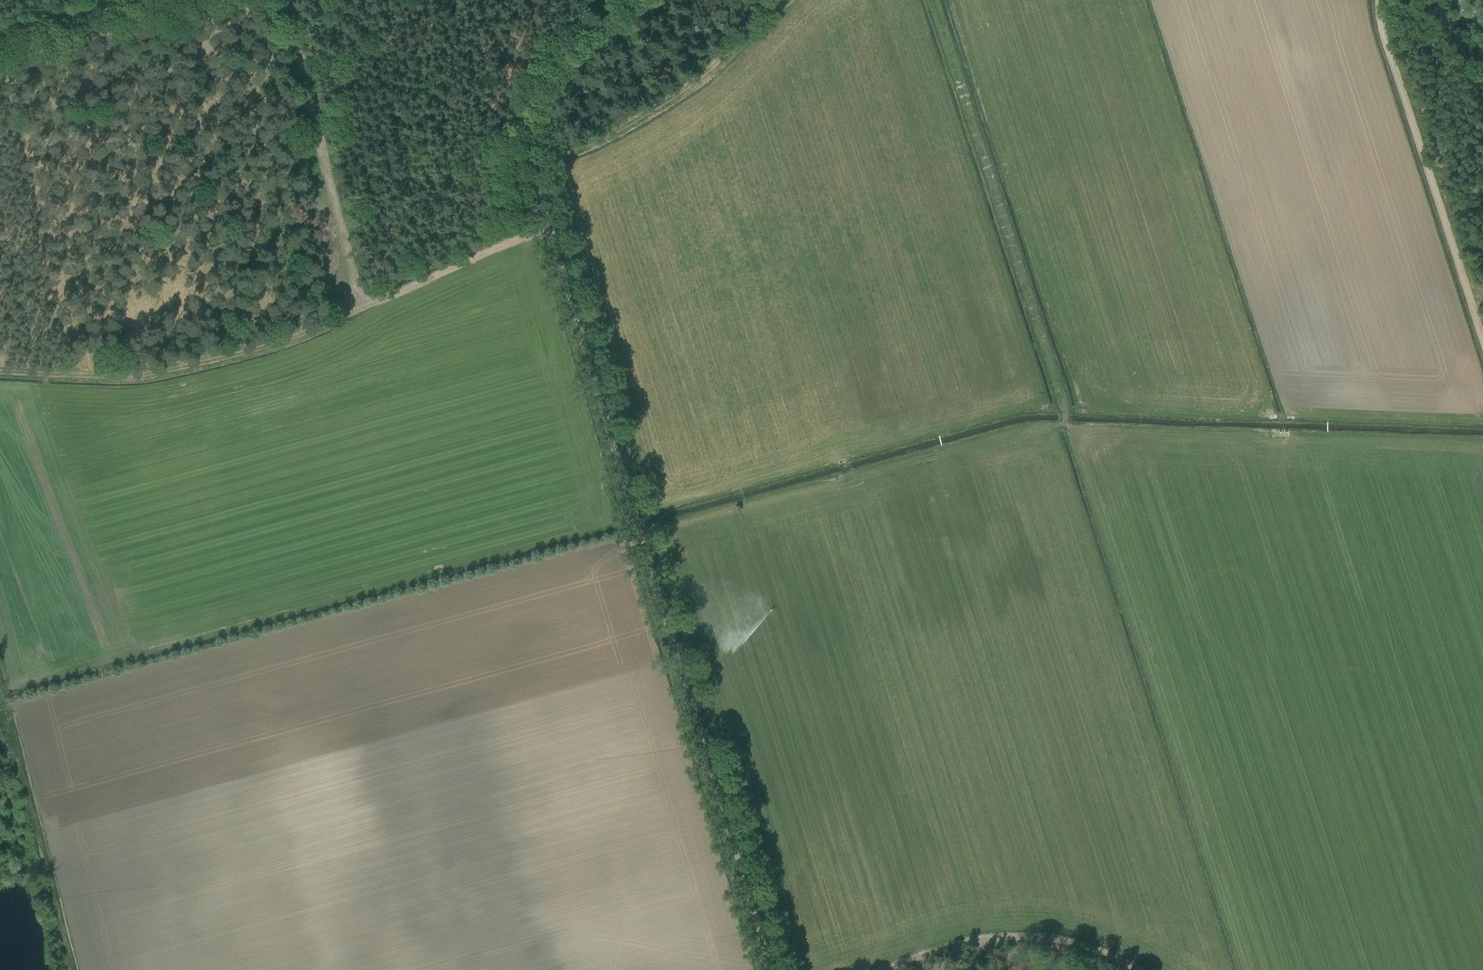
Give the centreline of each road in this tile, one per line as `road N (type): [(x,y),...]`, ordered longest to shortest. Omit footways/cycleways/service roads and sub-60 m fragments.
road 1 (unclassified): [(771,969),(525,142),(532,97),(554,63),(625,0)]
road 2 (track): [(550,225),(272,347),(143,376),(0,374)]
road 3 (track): [(1140,969),(1094,948),(1041,937),(956,947),(888,969)]
road 4 (track): [(0,43),(151,0)]

